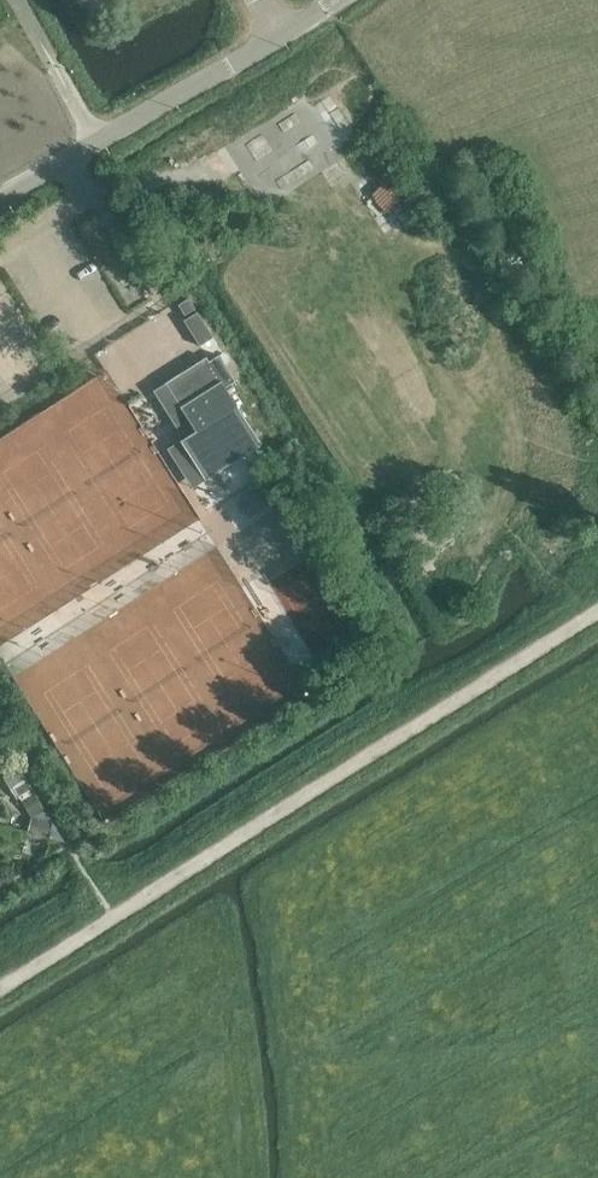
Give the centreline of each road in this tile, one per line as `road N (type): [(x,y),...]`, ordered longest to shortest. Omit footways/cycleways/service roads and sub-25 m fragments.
road 1 (track): [(0,989),(597,613)]
road 2 (tertiary): [(0,200),(330,0)]

